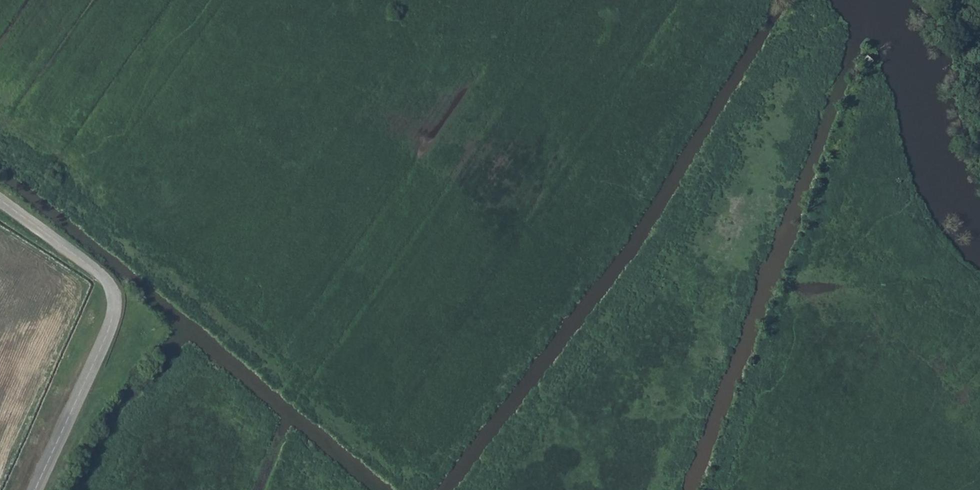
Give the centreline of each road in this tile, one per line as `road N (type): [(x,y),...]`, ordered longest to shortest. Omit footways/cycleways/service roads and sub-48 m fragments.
road 1 (unclassified): [(0,201),(110,282),(117,302),(35,489)]

